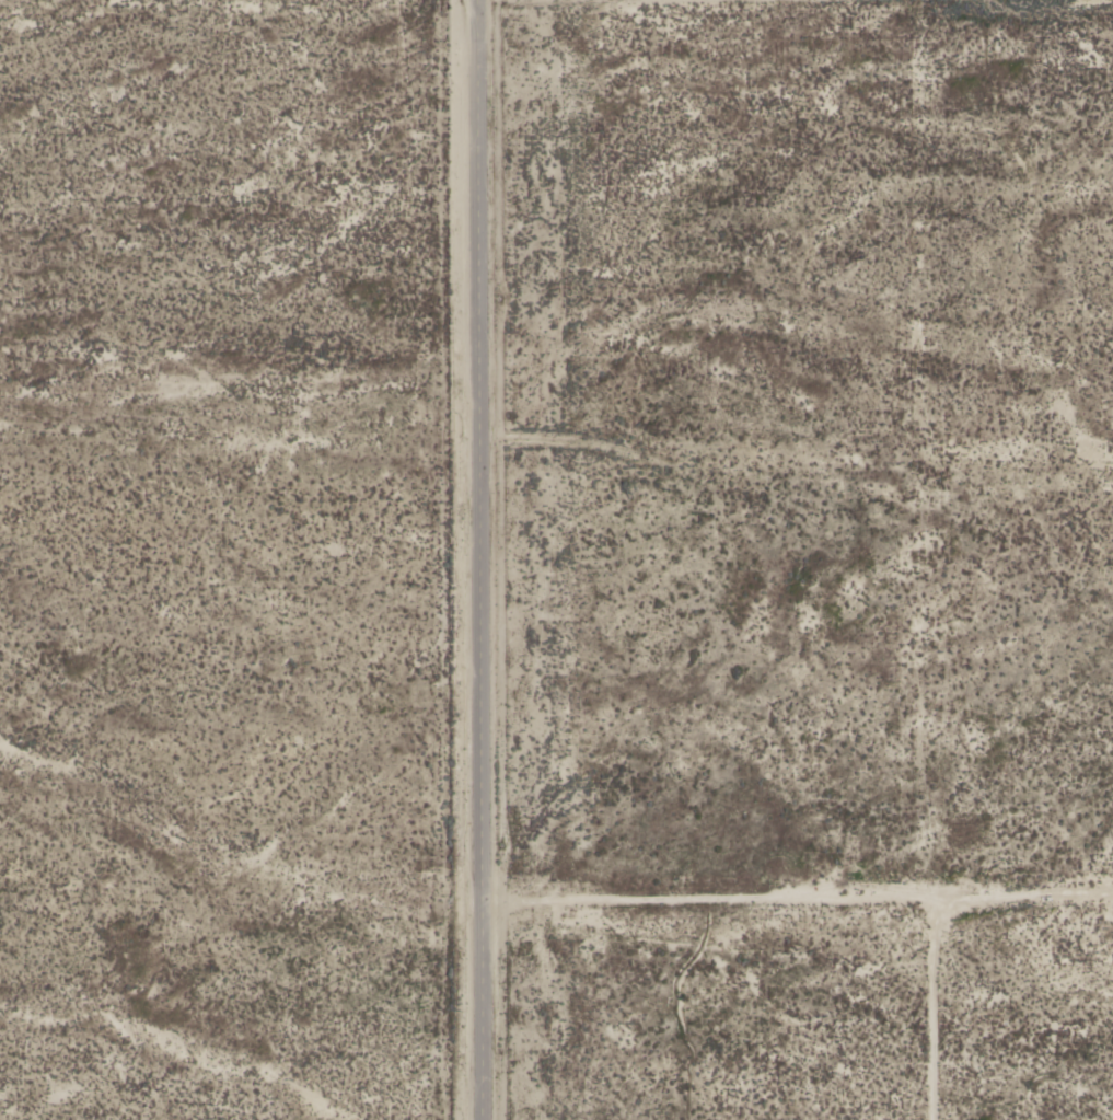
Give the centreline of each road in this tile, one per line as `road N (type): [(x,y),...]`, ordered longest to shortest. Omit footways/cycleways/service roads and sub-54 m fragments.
road 1 (residential): [(472,0),(475,1119)]
road 2 (track): [(1112,879),(478,887)]

